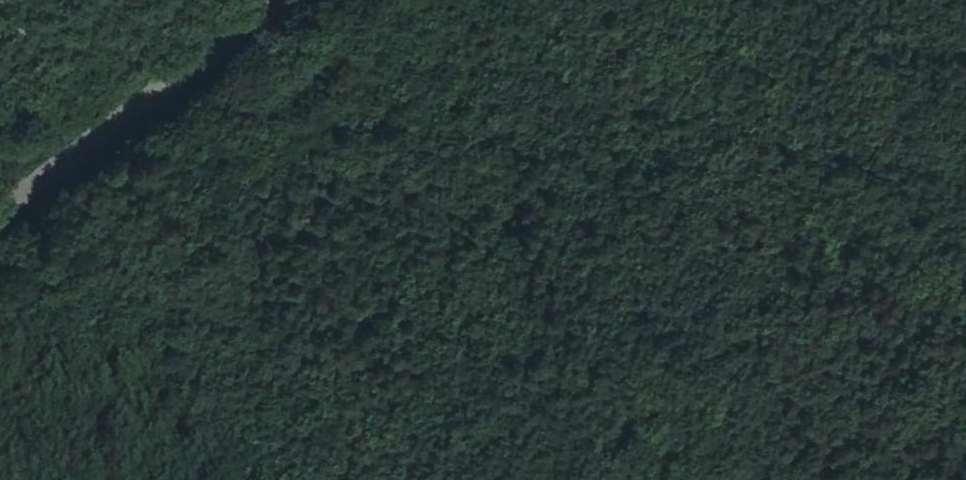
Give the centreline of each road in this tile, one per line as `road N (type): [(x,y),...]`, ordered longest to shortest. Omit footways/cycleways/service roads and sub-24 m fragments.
road 1 (tertiary): [(0,203),(268,0)]

